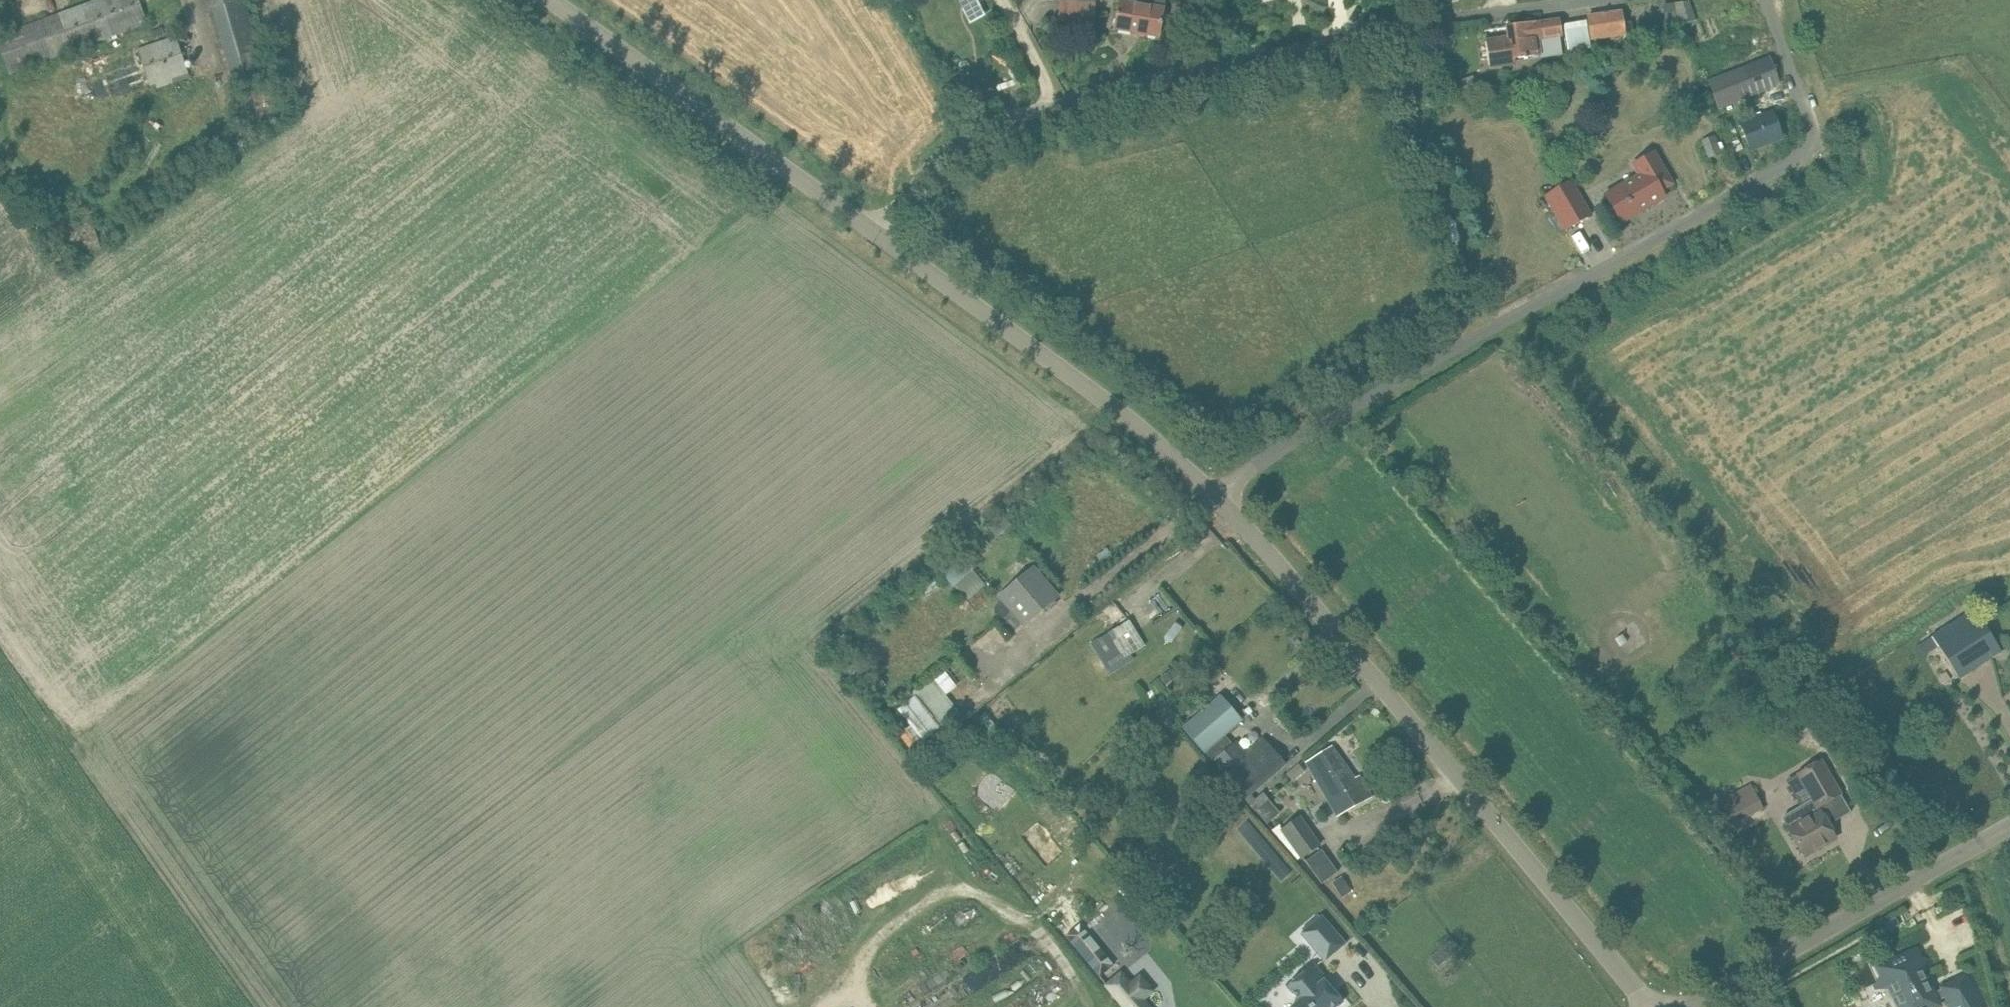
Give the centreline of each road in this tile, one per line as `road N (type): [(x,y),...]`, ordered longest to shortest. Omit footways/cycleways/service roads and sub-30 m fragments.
road 1 (unclassified): [(1214,495),(1391,384),(1817,146),(1767,0)]
road 2 (unclassified): [(1647,1006),(1214,495)]
road 3 (unclassified): [(1059,103),(1390,27),(1583,0)]
road 4 (unclassified): [(1214,495),(1131,421),(875,231)]
road 5 (unclassified): [(875,231),(553,0)]
road 6 (unclassified): [(1687,1006),(2009,825)]
road 7 (unclassified): [(875,231),(964,140),(1059,103)]

